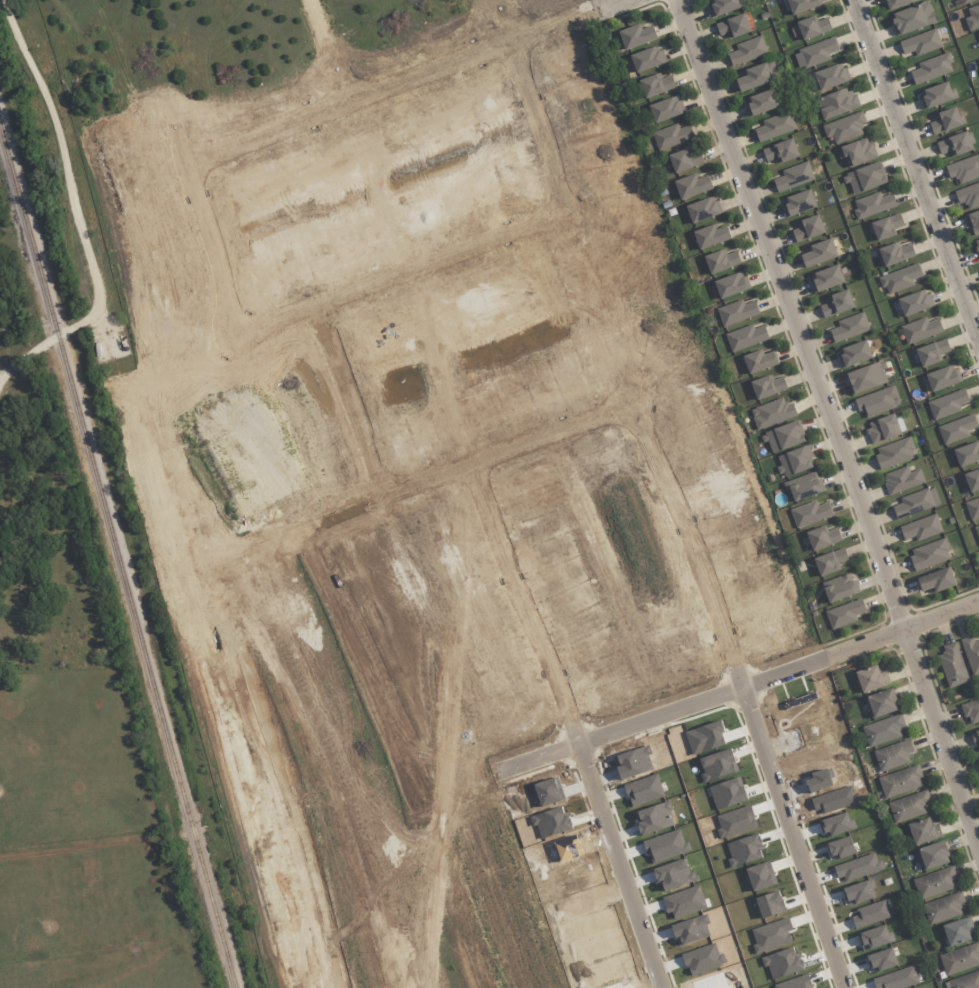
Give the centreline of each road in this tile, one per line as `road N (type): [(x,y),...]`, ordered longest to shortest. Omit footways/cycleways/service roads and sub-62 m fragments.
road 1 (residential): [(904,631),(677,0)]
road 2 (residential): [(631,405),(690,538),(847,987)]
road 3 (residential): [(415,801),(978,603)]
road 4 (residential): [(469,466),(554,675),(660,987)]
road 5 (residential): [(299,529),(393,743),(478,987)]
road 6 (residential): [(185,161),(623,0)]
road 7 (residential): [(978,339),(858,0)]
road 8 (residential): [(299,529),(631,405)]
road 9 (residential): [(232,335),(559,216)]
road 10 (residential): [(978,842),(904,631)]
road 11 (residential): [(559,216),(550,160),(496,5)]
road 12 (residential): [(173,127),(220,262),(232,335)]
road 13 (residential): [(314,304),(384,494)]
road 14 (residential): [(125,0),(173,127)]

